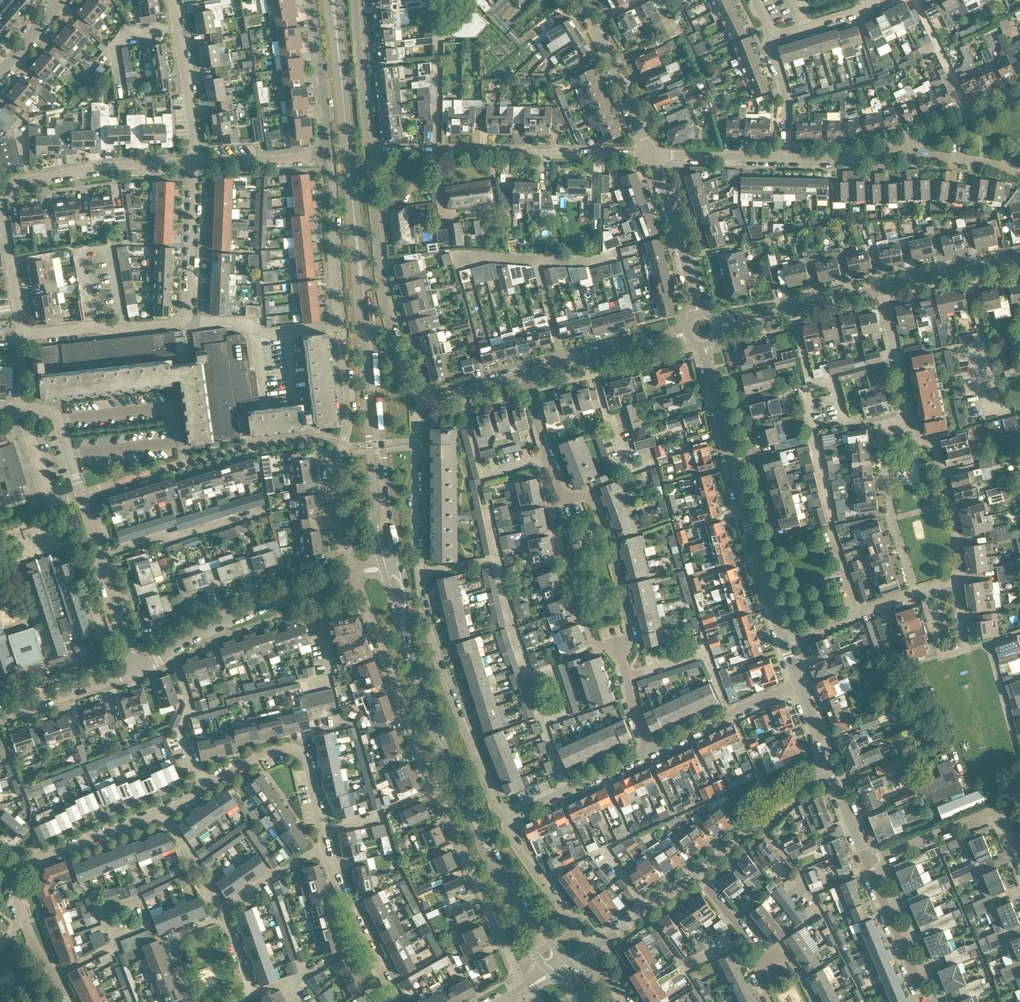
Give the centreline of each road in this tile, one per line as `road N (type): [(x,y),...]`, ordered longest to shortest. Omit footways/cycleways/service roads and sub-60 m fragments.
road 1 (residential): [(355,573),(419,749),(527,988)]
road 2 (secondary): [(354,215),(382,568)]
road 3 (secondary): [(401,565),(354,215)]
road 4 (unclassified): [(785,639),(705,347)]
road 5 (residential): [(136,670),(57,419),(23,411)]
road 6 (unclassified): [(651,155),(371,149)]
road 7 (residential): [(425,405),(391,324),(371,149)]
road 8 (residential): [(341,321),(348,415),(332,492),(355,573)]
road 9 (residential): [(500,817),(425,616),(421,574)]
road 10 (residential): [(324,848),(309,764),(291,748),(256,758),(165,812)]
road 11 (secondary): [(446,756),(468,820),(551,973)]
road 12 (residential): [(136,670),(204,631),(355,573)]
road 13 (secondary): [(569,961),(521,895),(446,756)]
road 14 (unclassified): [(567,788),(496,562)]
road 15 (residential): [(911,419),(880,425),(891,515),(921,589)]
road 16 (residential): [(0,184),(195,161)]
road 17 (residential): [(1019,853),(1004,816),(992,814),(871,863)]
road 18 (residential): [(566,498),(552,516),(576,602),(592,643),(618,641)]
road 19 (residential): [(618,641),(630,631),(596,507),(566,498)]
road 20 (residential): [(958,578),(961,559),(934,443),(911,419)]
road 21 (unclassified): [(578,0),(651,155)]
road 22 (residential): [(421,574),(415,441),(425,405)]
road 23 (residential): [(958,578),(967,648),(941,656),(921,589)]
road 24 (unclassified): [(719,326),(882,290)]
road 25 (residential): [(698,871),(825,765)]
road 26 (unclassified): [(651,155),(698,313)]
road 27 (residential): [(526,376),(685,333)]
road 28 (residential): [(21,338),(184,317)]
road 29 (residential): [(331,157),(341,321)]
road 30 (residential): [(650,751),(799,683)]
road 31 (residential): [(165,812),(12,870)]
road 32 (residential): [(195,161),(174,0)]
road 33 (residential): [(184,317),(246,323),(264,335),(341,321)]
road 34 (residential): [(590,948),(500,817)]
road 35 (residential): [(312,0),(331,157)]
road 36 (residential): [(184,317),(195,161)]
road 37 (secondary): [(354,215),(340,63)]
road 38 (residential): [(371,149),(356,0)]
road 39 (residential): [(926,1001),(871,863)]
road 40 (residential): [(785,639),(921,589)]
road 41 (residential): [(68,1001),(24,919),(12,870)]
road 42 (residential): [(0,714),(136,670)]
road 43 (unclassified): [(882,290),(1019,258)]
road 44 (residential): [(651,155),(787,159)]
road 45 (residential): [(195,161),(331,157)]
road 46 (residential): [(590,948),(698,871)]
road 47 (residential): [(911,419),(882,290)]
road 48 (residential): [(21,338),(0,211)]
road 49 (residential): [(566,498),(526,376)]
road 50 (residential): [(787,159),(788,98),(767,38)]
road 51 (residential): [(907,144),(1019,94)]
road 52 (residential): [(787,159),(857,157),(907,144)]
road 53 (residential): [(253,994),(363,942)]
road 54 (residential): [(198,1001),(176,939),(224,912)]

